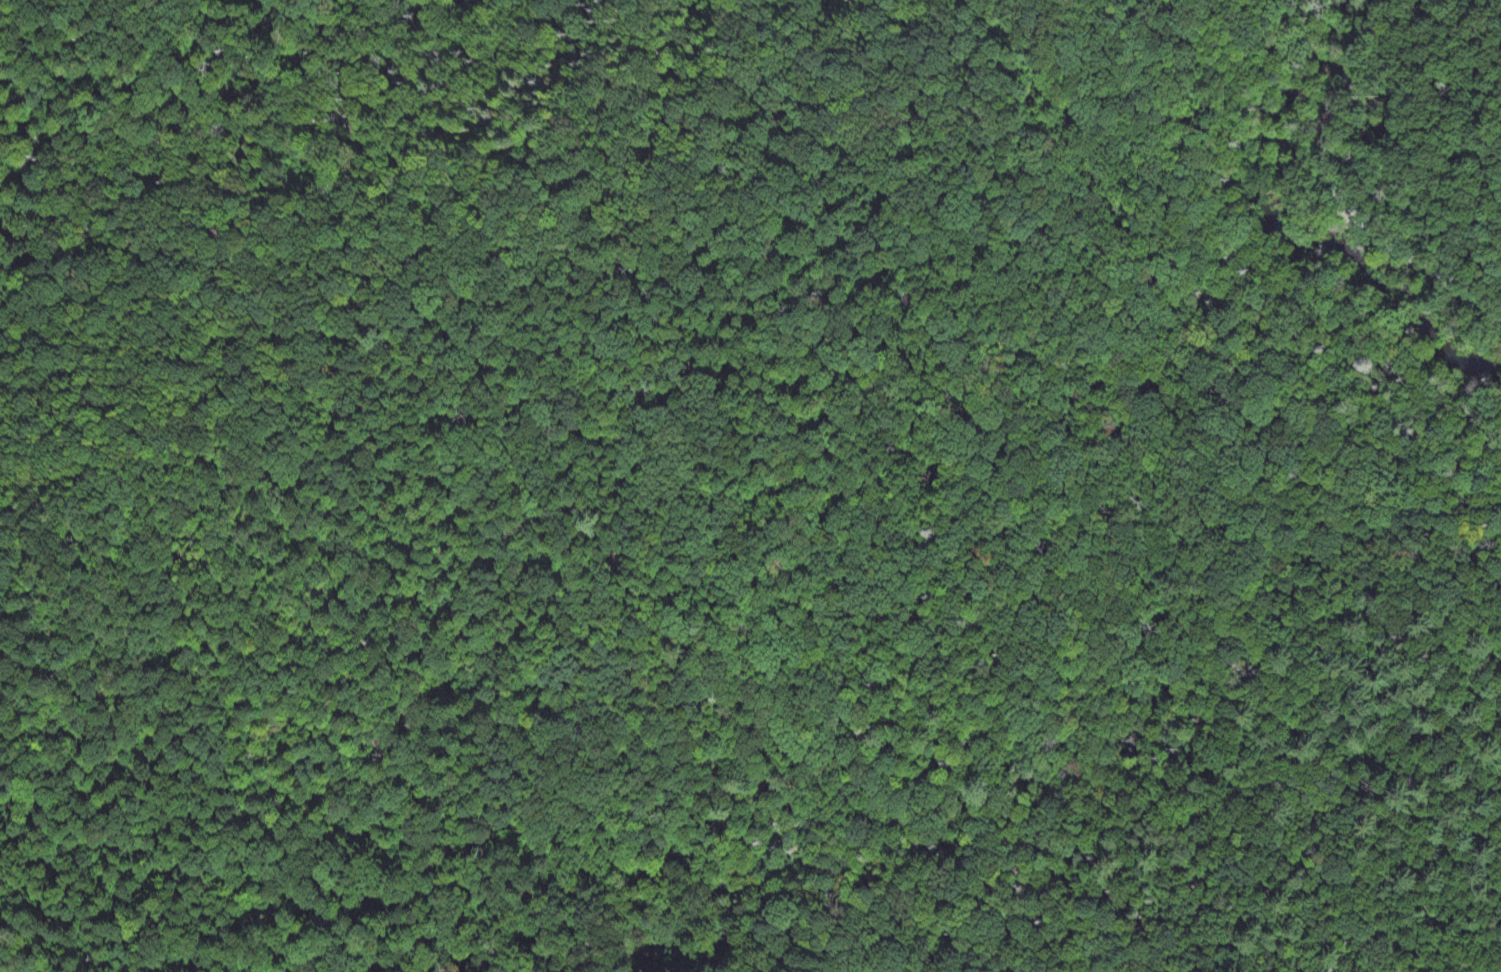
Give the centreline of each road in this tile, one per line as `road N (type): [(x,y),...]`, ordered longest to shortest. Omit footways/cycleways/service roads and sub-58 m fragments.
road 1 (tertiary): [(1379,0),(1329,119),(1333,182),(1350,210),(1386,241),(1500,312)]

